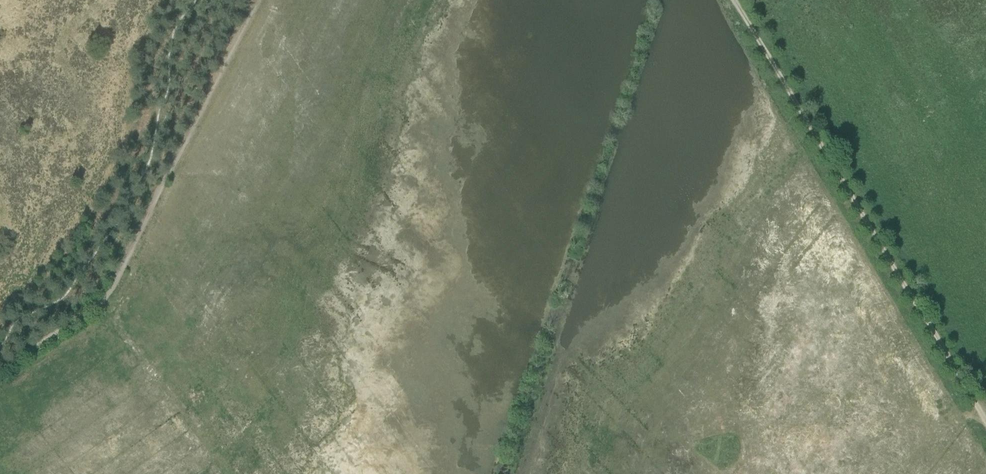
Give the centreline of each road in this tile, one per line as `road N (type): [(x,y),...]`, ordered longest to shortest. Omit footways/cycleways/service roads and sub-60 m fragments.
road 1 (track): [(730,0),(985,426)]
road 2 (track): [(251,0),(95,294),(0,360)]

